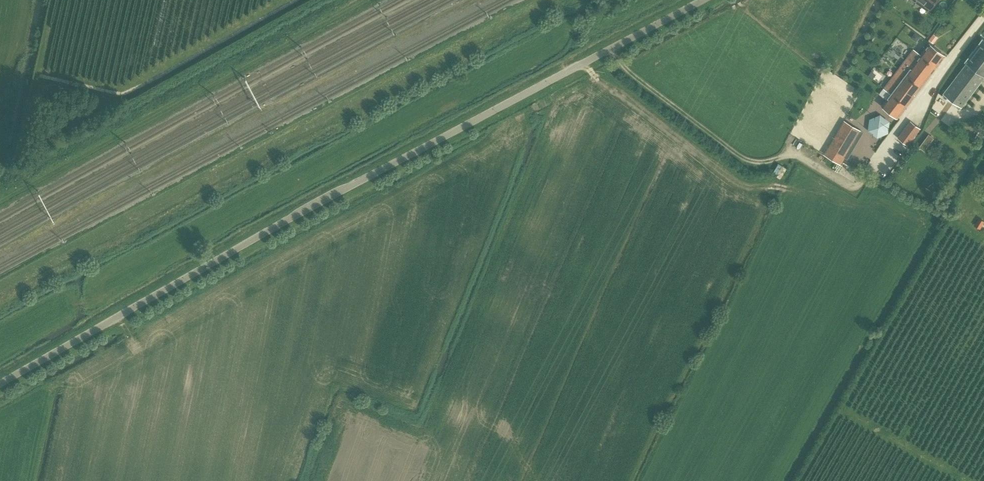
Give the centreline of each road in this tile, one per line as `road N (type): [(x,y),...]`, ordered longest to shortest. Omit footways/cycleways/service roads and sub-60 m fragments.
road 1 (unclassified): [(0,385),(707,0)]

